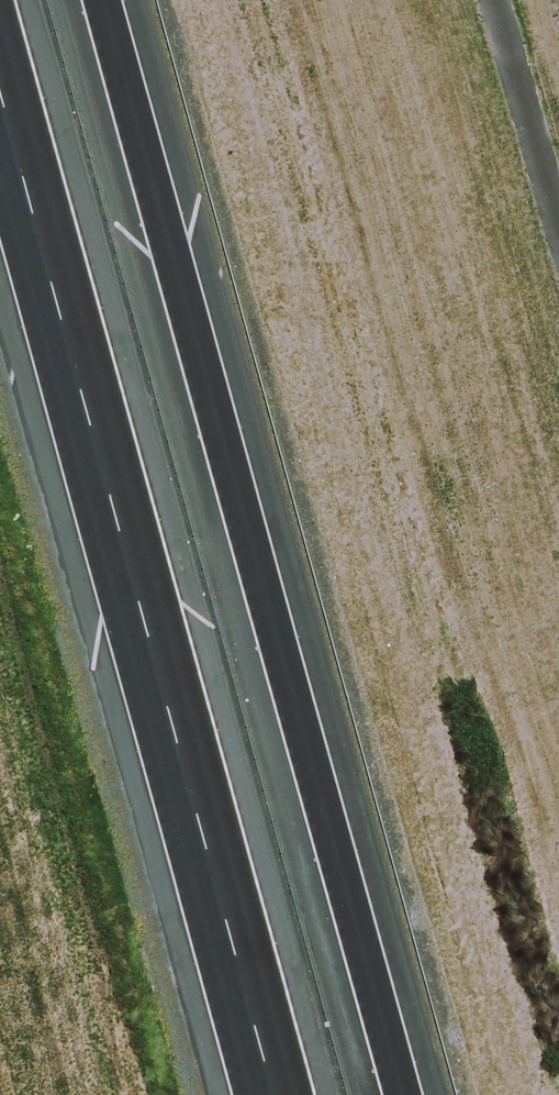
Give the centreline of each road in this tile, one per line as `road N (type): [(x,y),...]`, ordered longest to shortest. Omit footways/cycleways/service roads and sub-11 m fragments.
road 1 (motorway): [(101,0),(413,1094)]
road 2 (motorway): [(277,1094),(0,100)]

